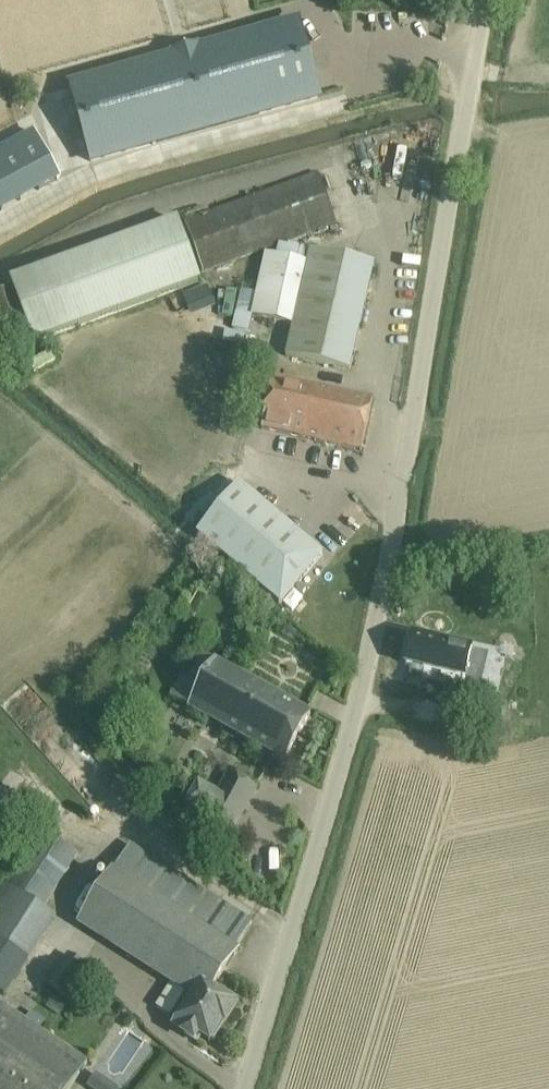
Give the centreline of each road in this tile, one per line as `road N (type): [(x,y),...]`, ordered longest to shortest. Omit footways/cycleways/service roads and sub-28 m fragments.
road 1 (tertiary): [(244,1088),(368,651),(486,0)]

